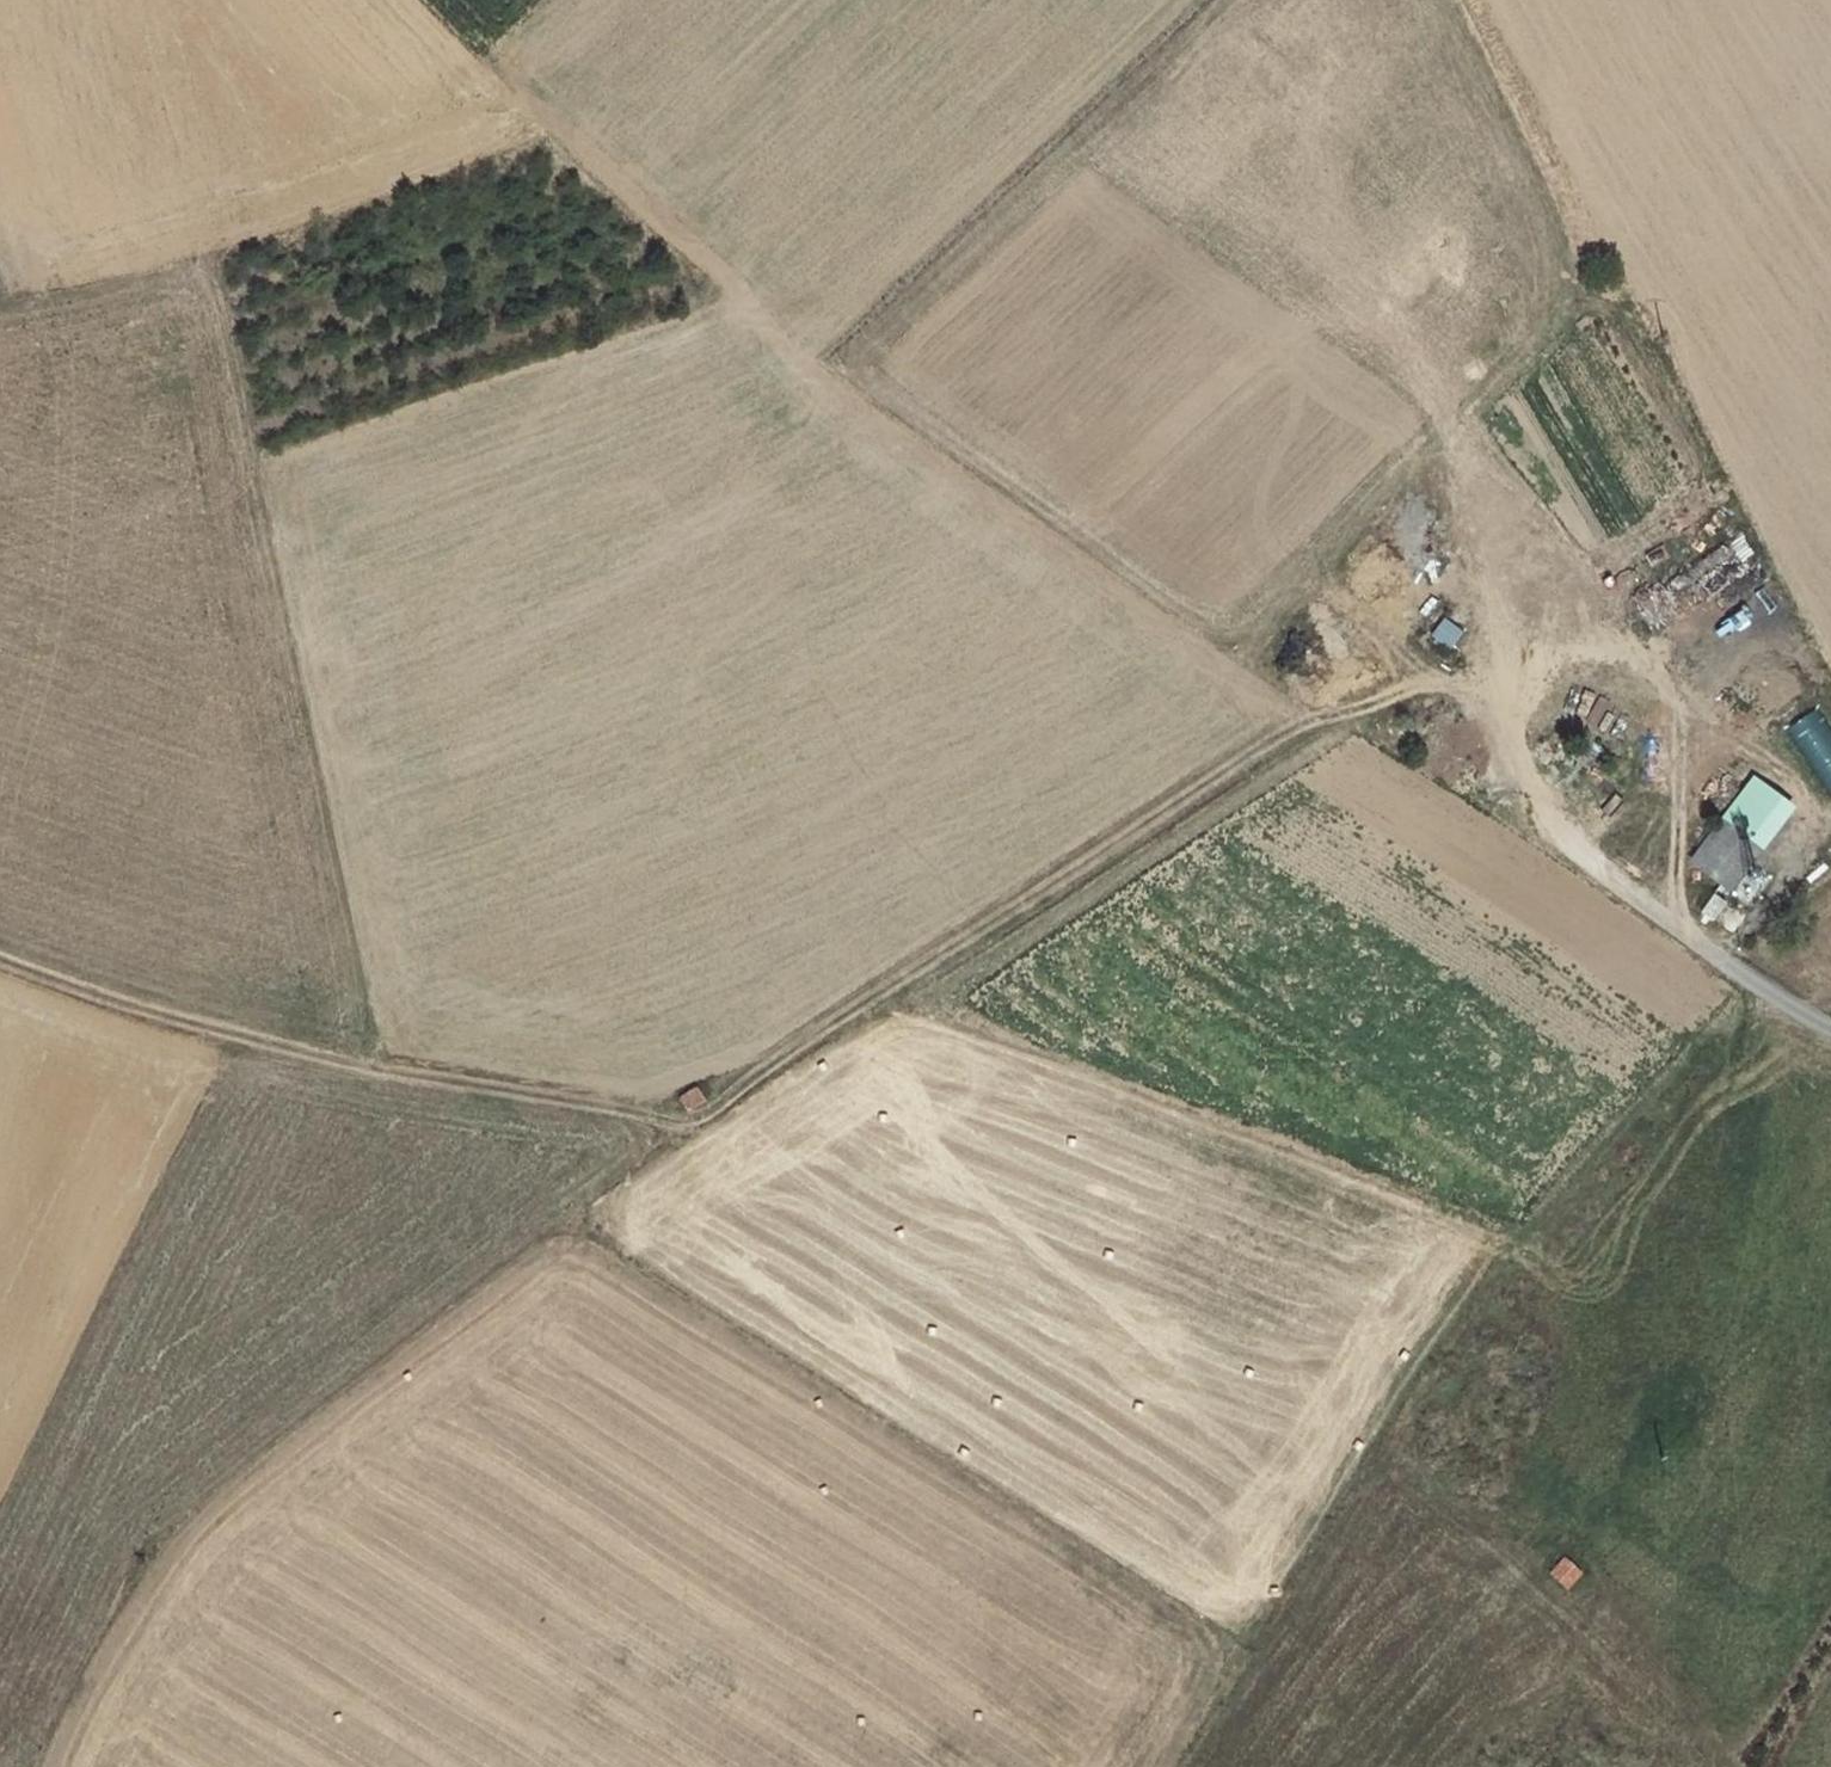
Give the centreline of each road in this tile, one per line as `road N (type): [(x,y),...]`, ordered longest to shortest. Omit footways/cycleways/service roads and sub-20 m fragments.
road 1 (track): [(0,957),(88,992),(270,1043),(406,1075),(690,1121),(1287,729),(1441,678),(1493,700),(1527,780),(1571,852),(1673,919)]
road 2 (residential): [(1673,919),(1784,1004),(1830,1028)]

